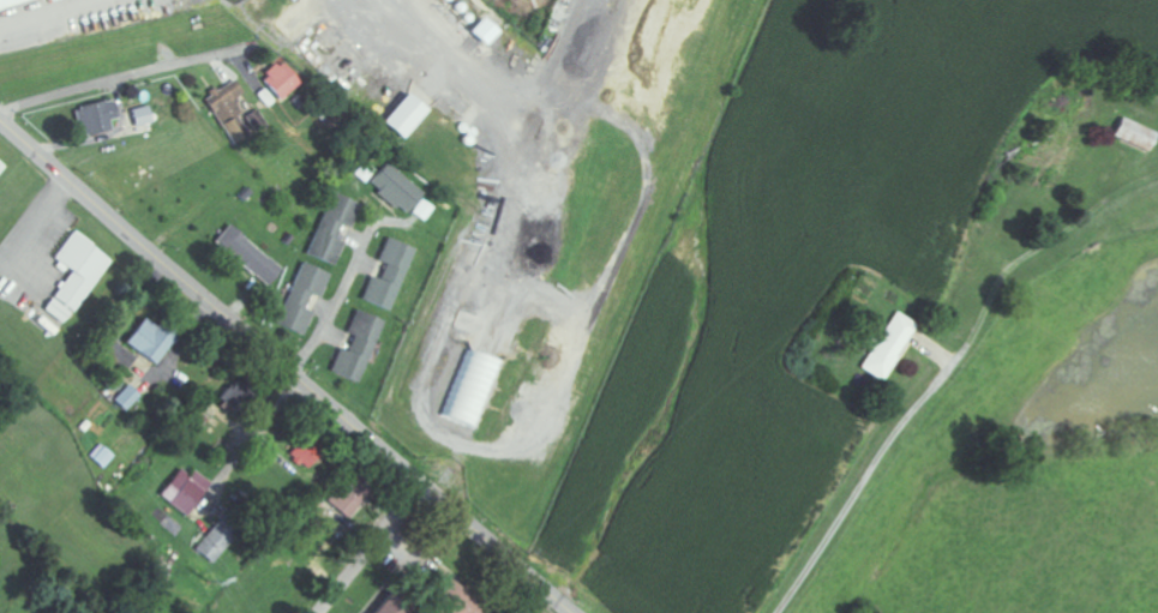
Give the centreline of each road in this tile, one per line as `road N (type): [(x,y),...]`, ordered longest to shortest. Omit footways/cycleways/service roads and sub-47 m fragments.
road 1 (secondary): [(573,612),(0,122)]
road 2 (residential): [(782,612),(907,413),(950,362)]
road 3 (residential): [(248,47),(0,112)]
road 4 (residential): [(324,612),(422,485)]

